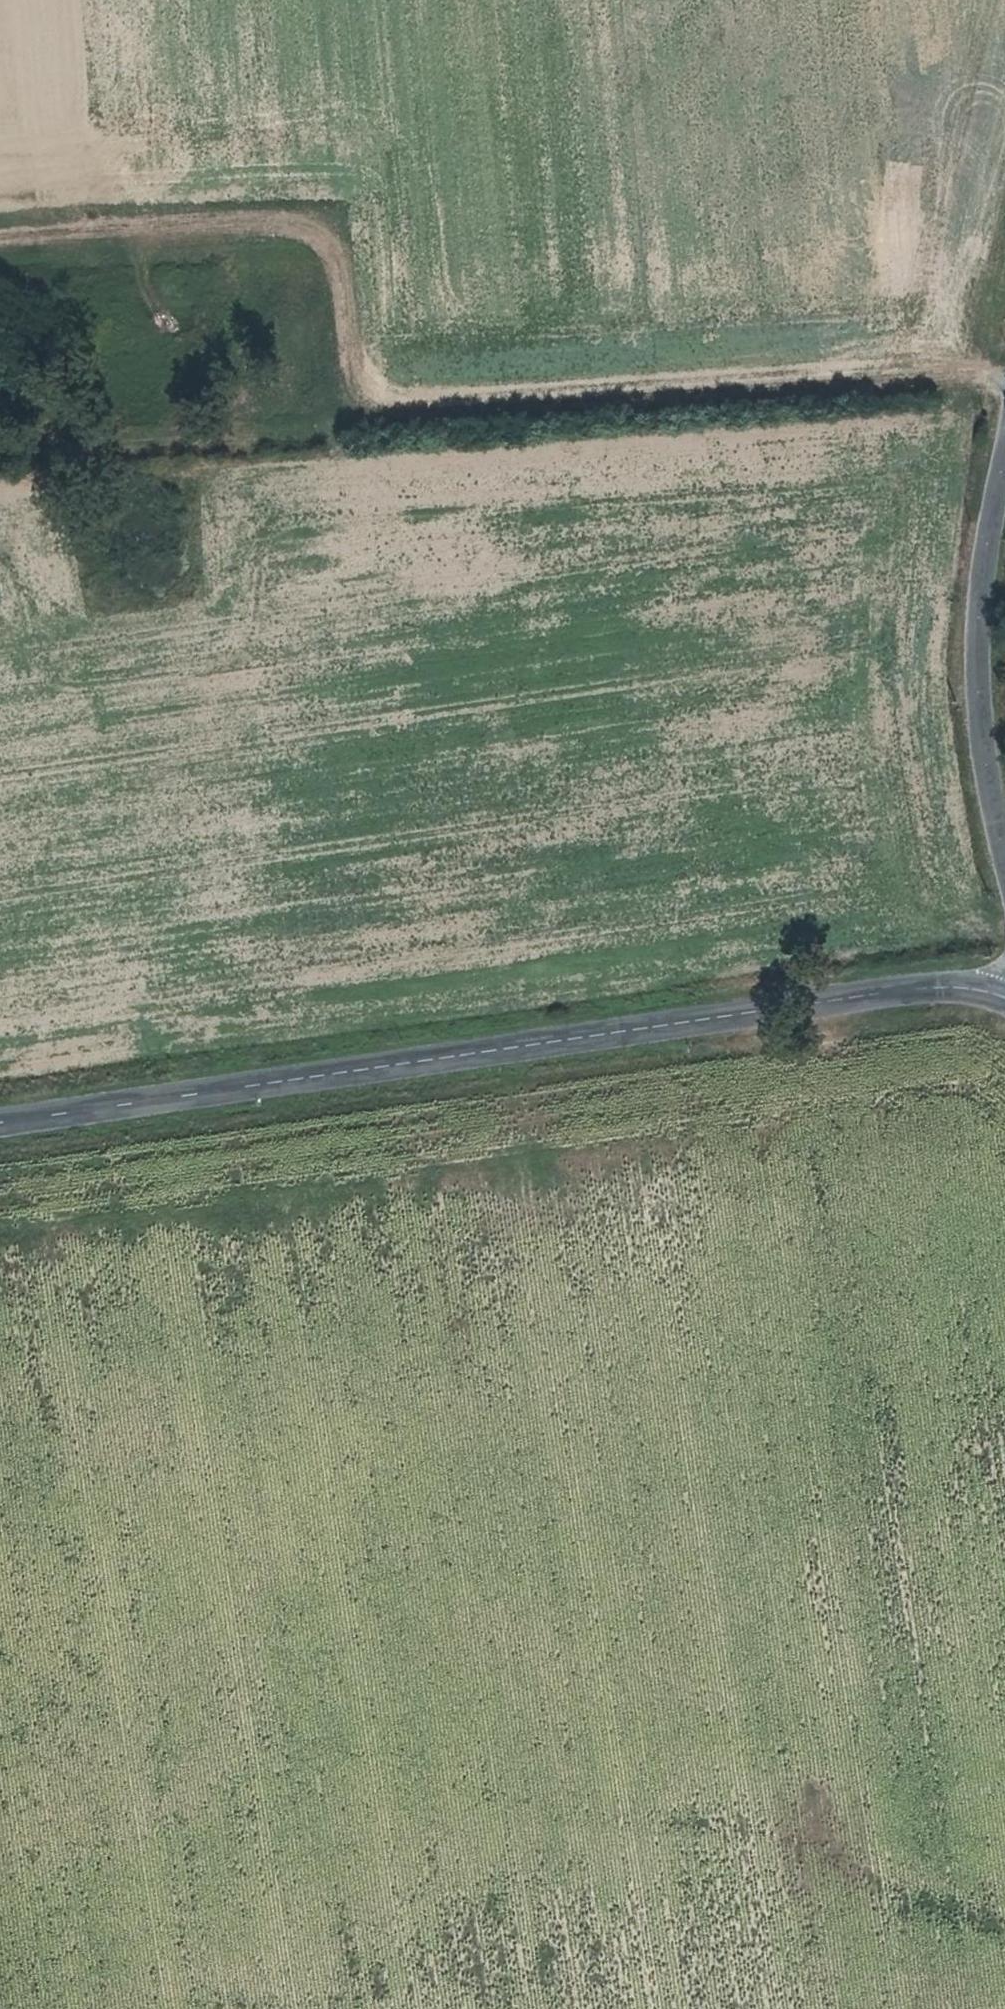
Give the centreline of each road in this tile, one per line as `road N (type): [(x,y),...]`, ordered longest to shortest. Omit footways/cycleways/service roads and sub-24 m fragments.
road 1 (tertiary): [(1004,999),(954,986),(875,993),(0,1122)]
road 2 (tertiary): [(1004,830),(987,742),(992,539),(1004,479)]

